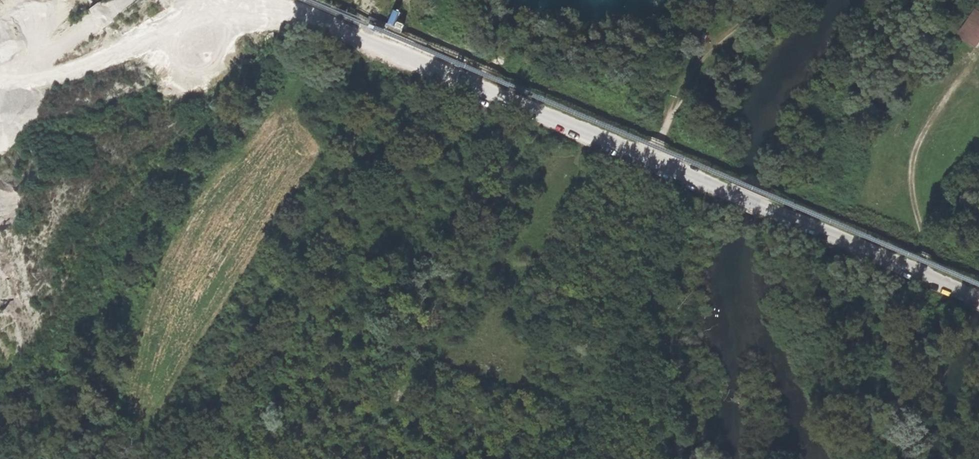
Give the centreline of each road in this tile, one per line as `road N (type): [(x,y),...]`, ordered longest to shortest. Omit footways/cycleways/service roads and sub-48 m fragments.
road 1 (unclassified): [(978,299),(305,15)]
road 2 (track): [(453,81),(313,243),(174,458)]
road 3 (track): [(978,60),(916,149),(912,175),(927,242),(921,274)]
road 4 (track): [(653,162),(688,75),(773,0)]

